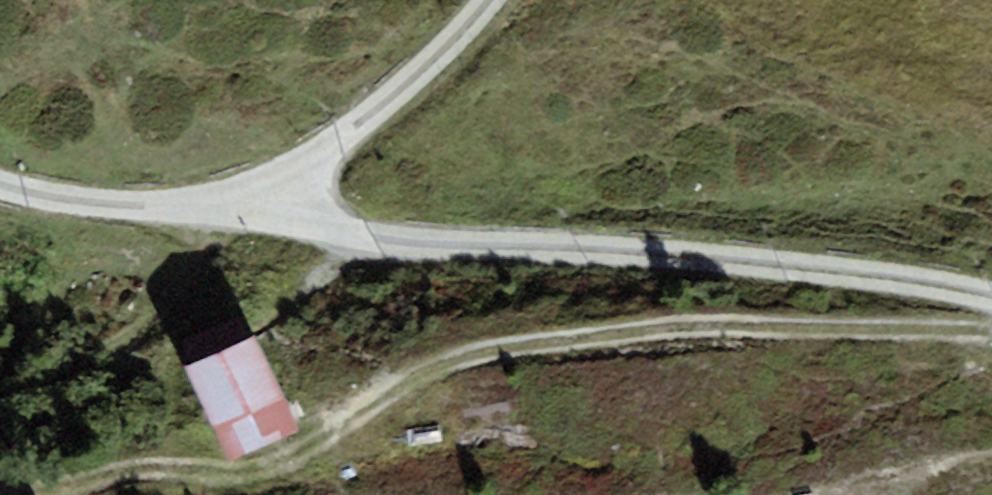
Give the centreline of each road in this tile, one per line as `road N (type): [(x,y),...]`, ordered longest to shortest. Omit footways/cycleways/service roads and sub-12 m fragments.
road 1 (unclassified): [(228,215),(991,294)]
road 2 (track): [(321,435),(447,363),(669,334),(991,340)]
road 3 (unclassified): [(479,0),(228,215)]
road 4 (unclassified): [(0,192),(228,215)]

